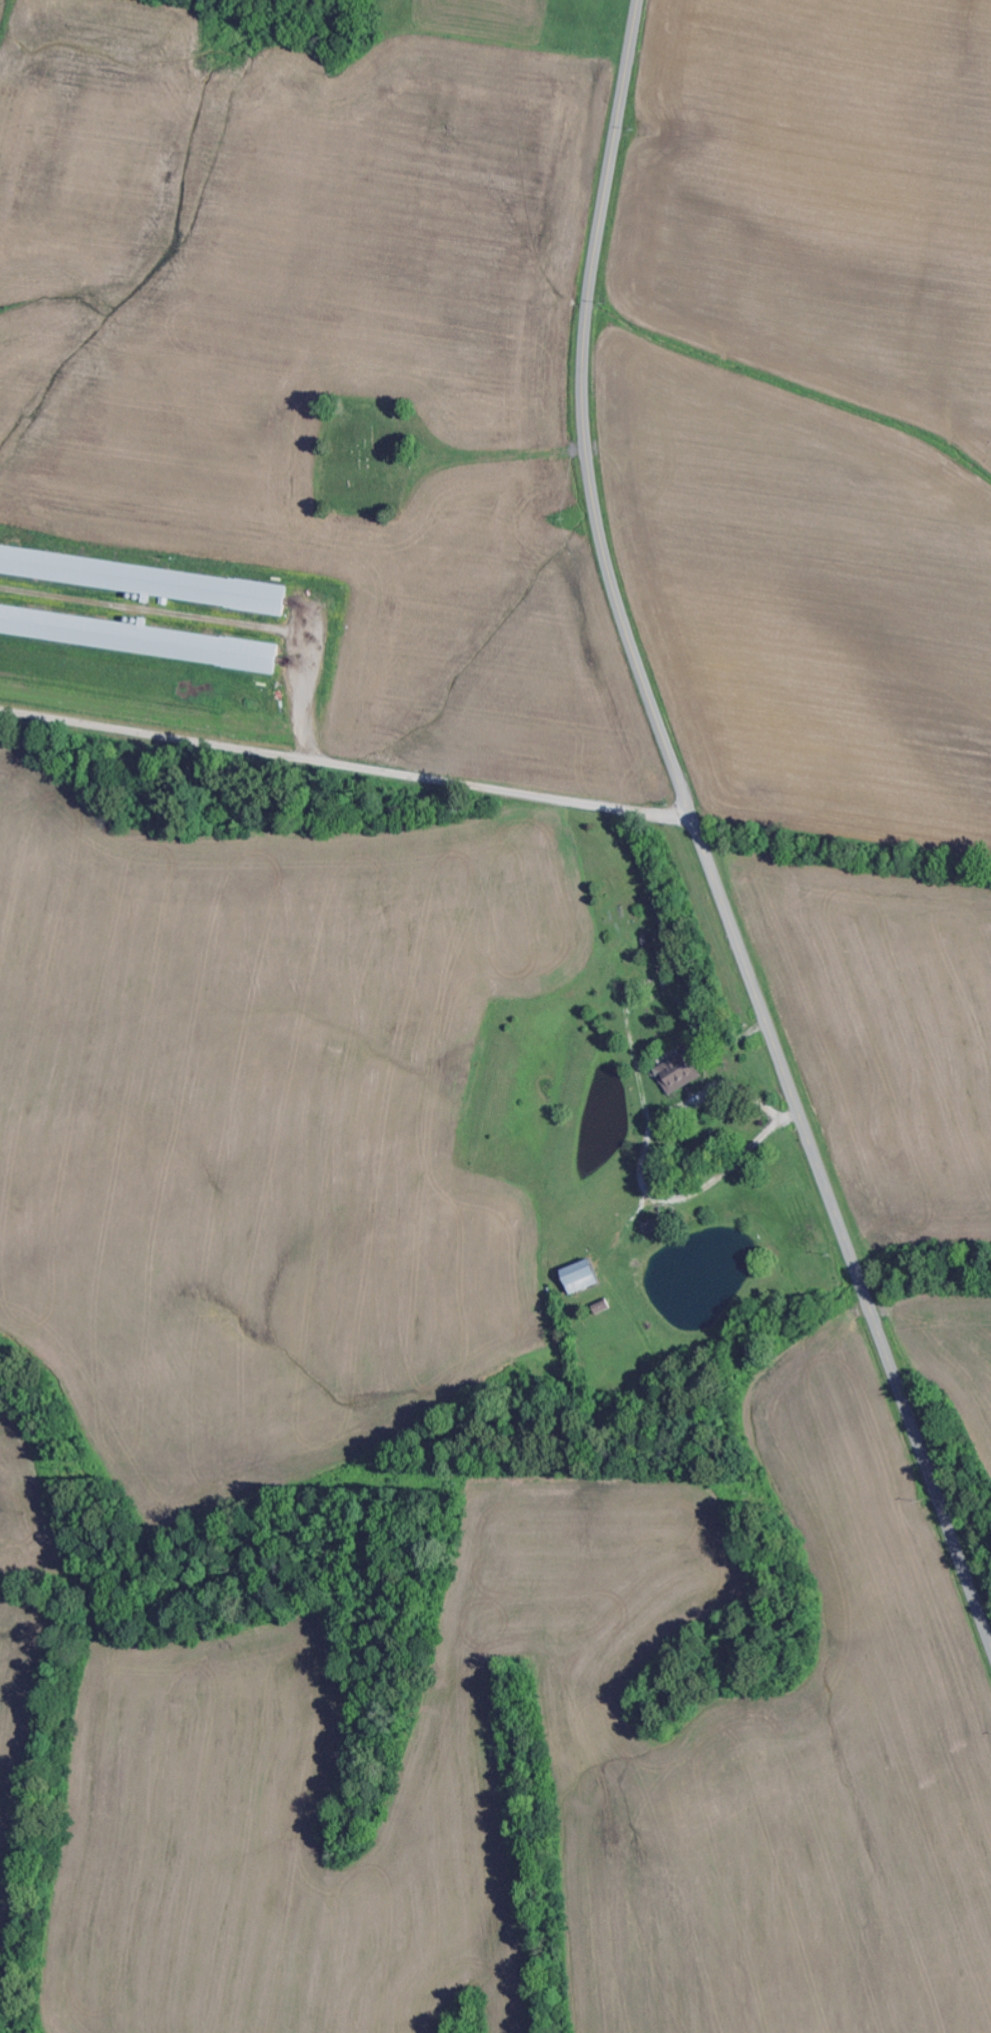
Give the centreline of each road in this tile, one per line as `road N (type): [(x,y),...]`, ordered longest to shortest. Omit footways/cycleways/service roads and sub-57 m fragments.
road 1 (secondary): [(990,1643),(624,628),(594,512),(583,417),(585,318),(637,0)]
road 2 (residential): [(691,818),(0,709)]

